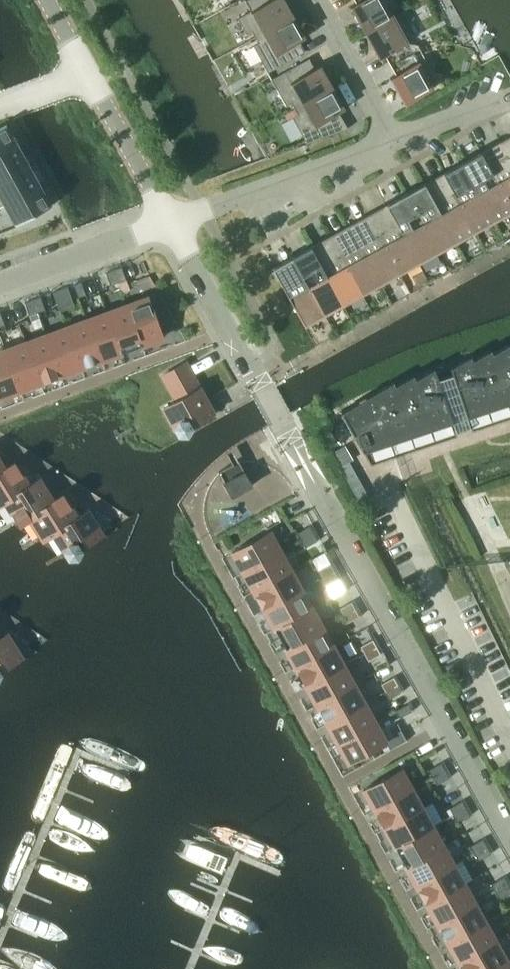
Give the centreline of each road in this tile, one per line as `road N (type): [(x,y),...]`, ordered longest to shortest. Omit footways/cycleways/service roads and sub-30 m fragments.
road 1 (residential): [(509,835),(165,221)]
road 2 (residential): [(165,221),(393,140)]
road 3 (residential): [(0,282),(165,221)]
road 4 (residential): [(165,221),(88,69)]
road 5 (residential): [(316,0),(393,140)]
road 6 (residential): [(393,140),(509,99)]

